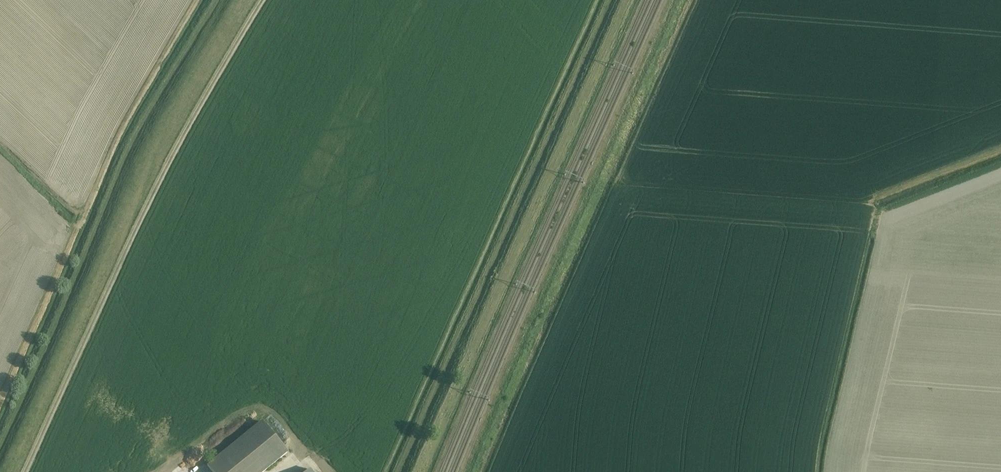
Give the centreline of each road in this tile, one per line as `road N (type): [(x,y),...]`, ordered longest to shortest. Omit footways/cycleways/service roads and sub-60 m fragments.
road 1 (track): [(25,471),(168,152),(262,0)]

